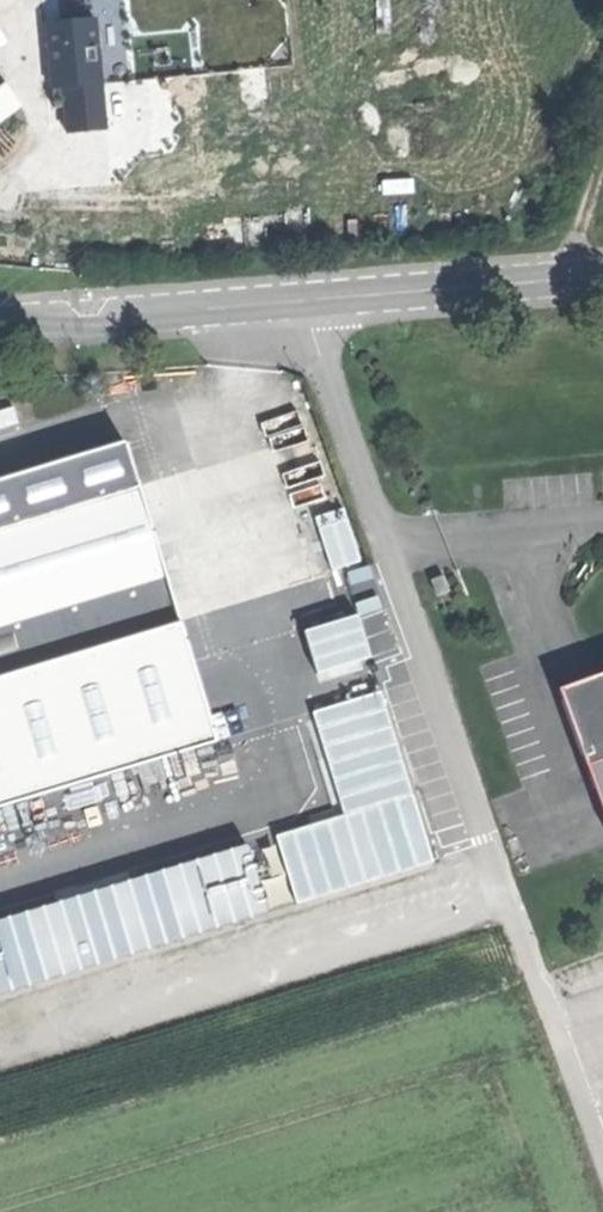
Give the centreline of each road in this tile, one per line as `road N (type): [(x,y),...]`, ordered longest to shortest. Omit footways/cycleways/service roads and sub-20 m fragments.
road 1 (tertiary): [(0,323),(602,273)]
road 2 (track): [(602,151),(561,276)]

